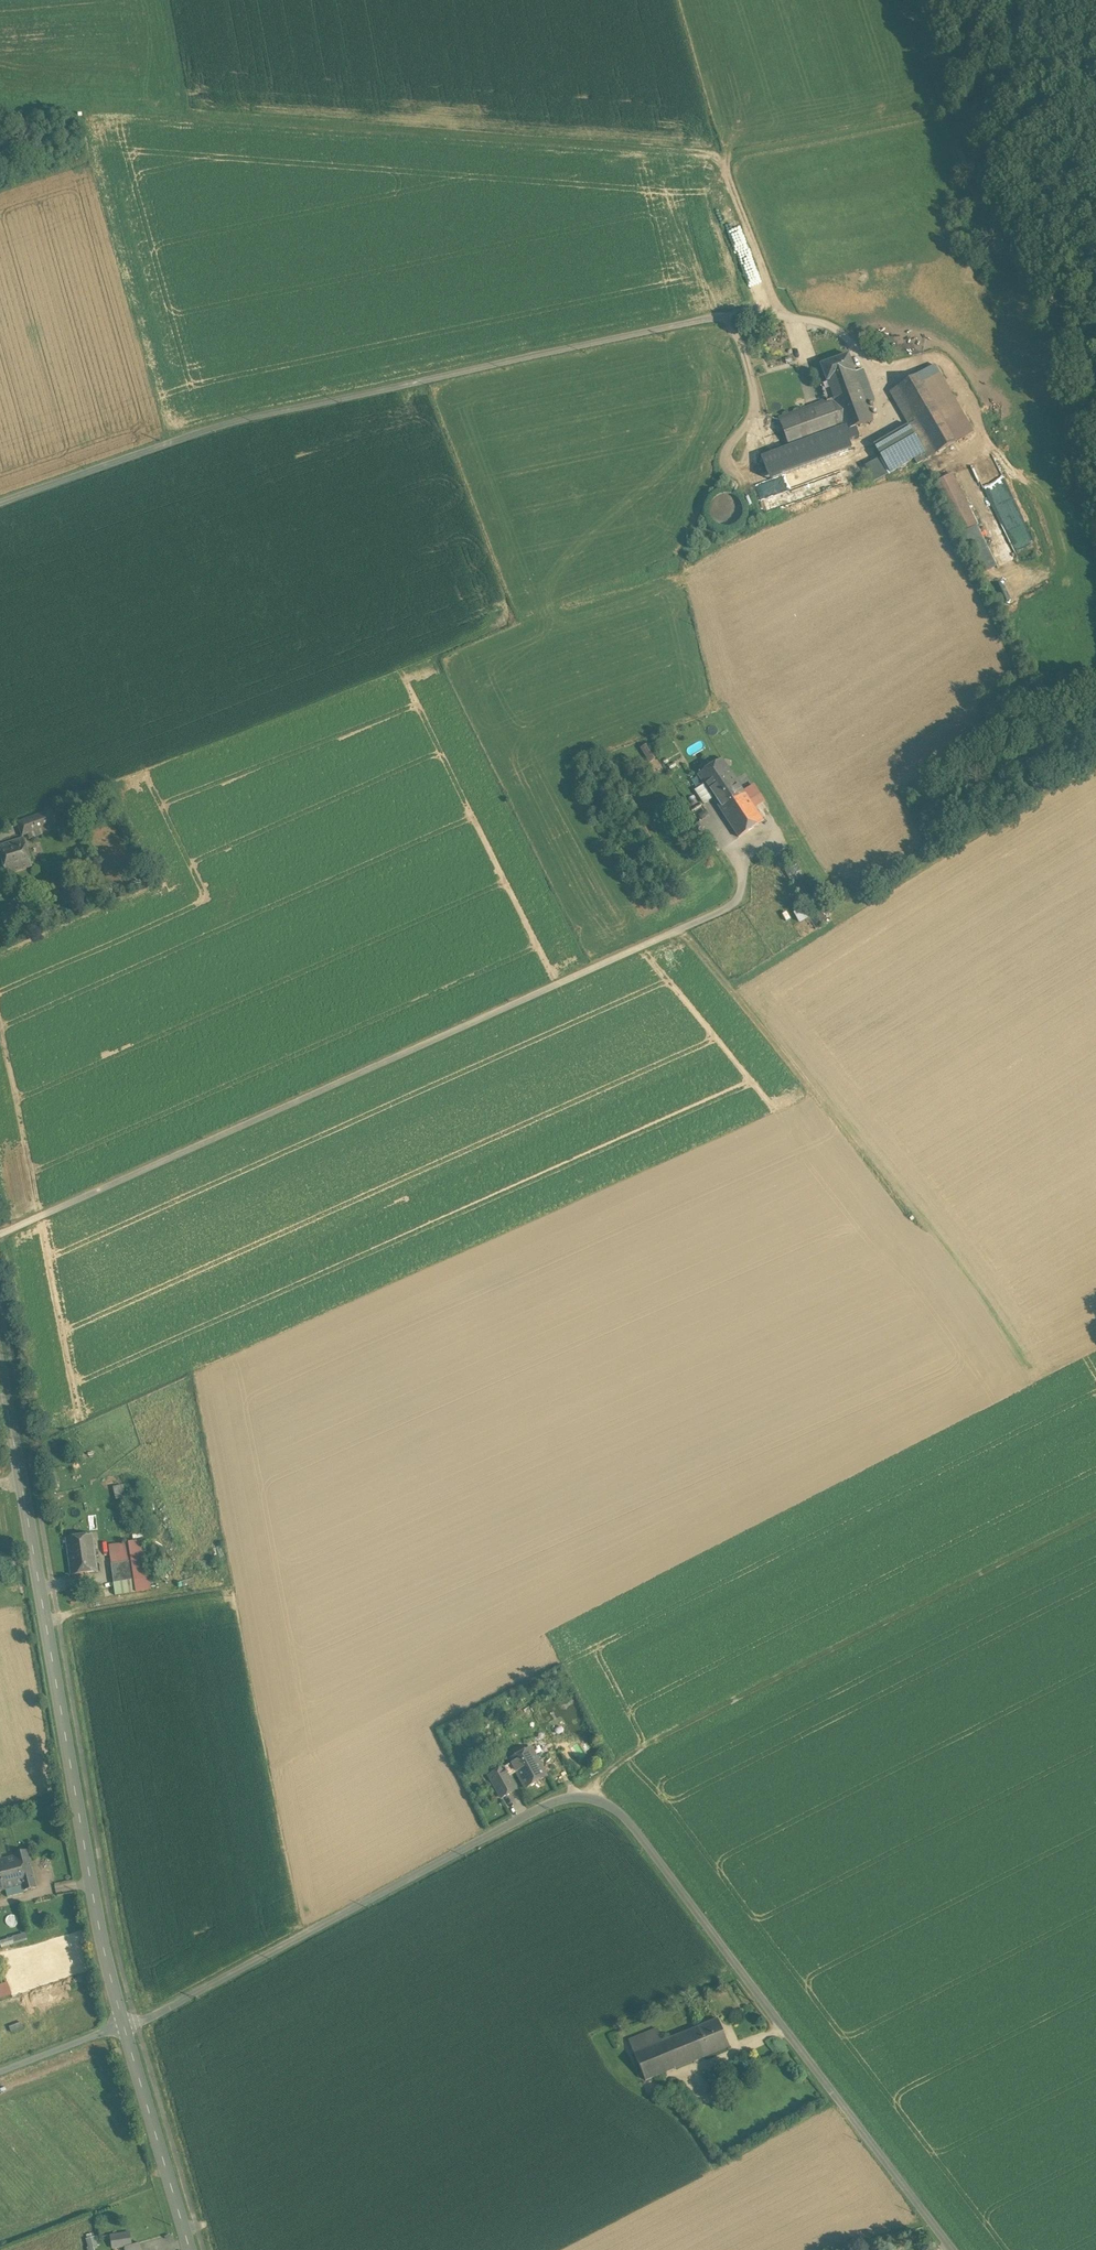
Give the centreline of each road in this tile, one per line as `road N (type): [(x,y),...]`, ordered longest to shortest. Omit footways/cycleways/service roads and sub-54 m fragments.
road 1 (unclassified): [(954,2249),(634,1827),(593,1796),(574,1795),(523,1816),(124,2024)]
road 2 (track): [(0,1233),(721,912),(740,899),(743,870),(708,810)]
road 3 (track): [(0,503),(268,415),(720,319),(782,316),(829,325)]
road 4 (secondary): [(0,1368),(124,2024)]
road 5 (track): [(1095,1514),(636,1751),(602,1773),(593,1796)]
road 6 (track): [(976,106),(721,158),(782,316)]
road 7 (track): [(863,907),(1095,757)]
road 8 (secondary): [(124,2024),(191,2249)]
road 9 (unclassified): [(124,2024),(0,2072)]

